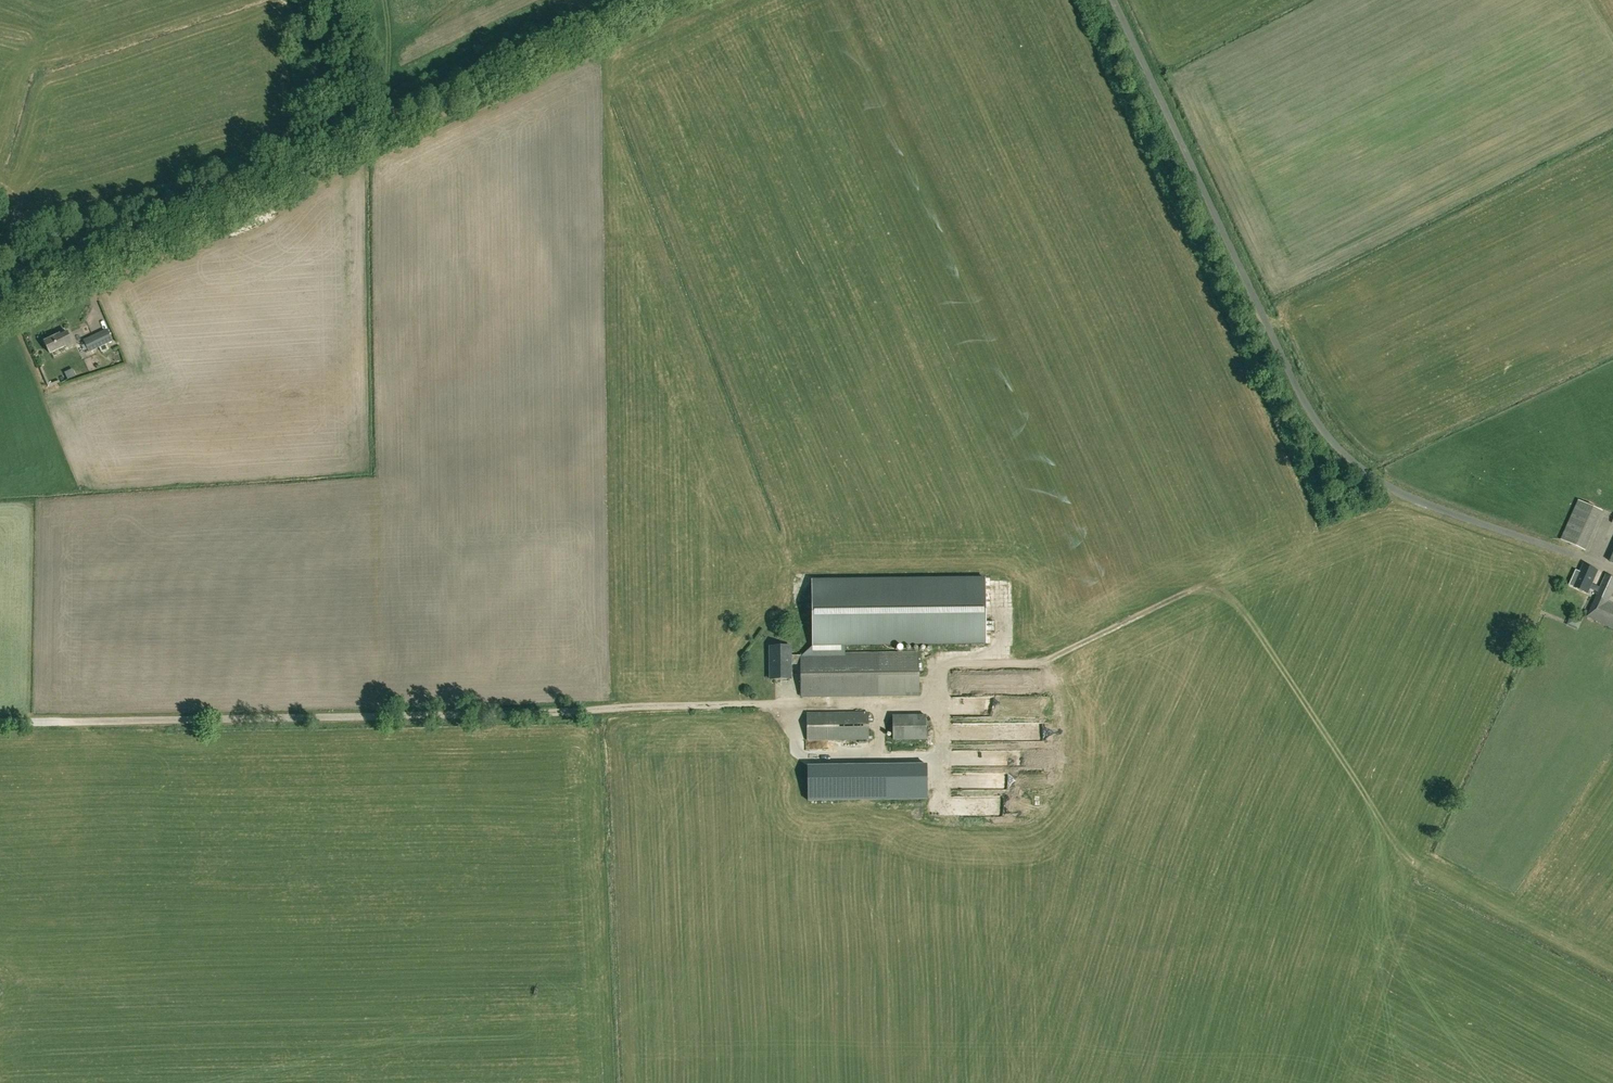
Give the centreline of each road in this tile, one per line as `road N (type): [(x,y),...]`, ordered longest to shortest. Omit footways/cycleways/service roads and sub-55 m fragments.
road 1 (unclassified): [(0,314),(672,0)]

